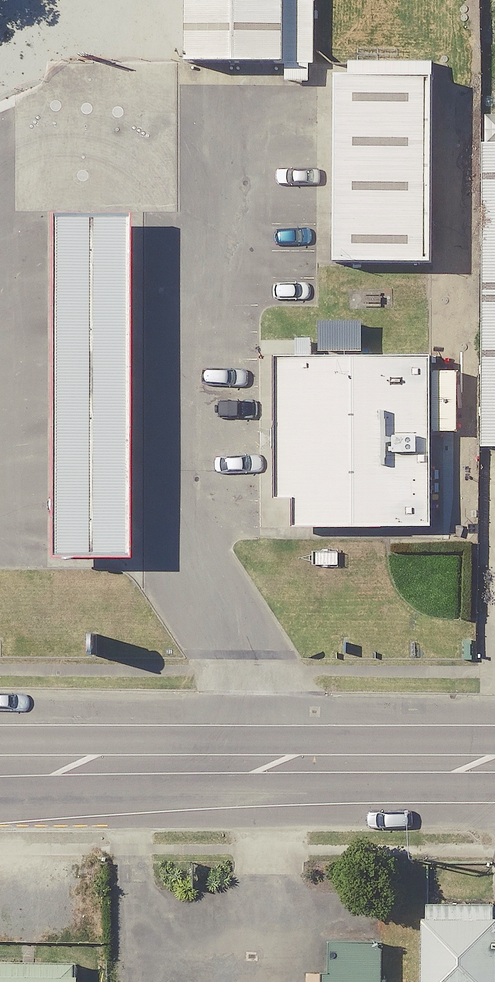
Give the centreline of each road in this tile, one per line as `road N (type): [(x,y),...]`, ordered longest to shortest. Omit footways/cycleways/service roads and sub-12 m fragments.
road 1 (secondary): [(0,769),(494,767)]

